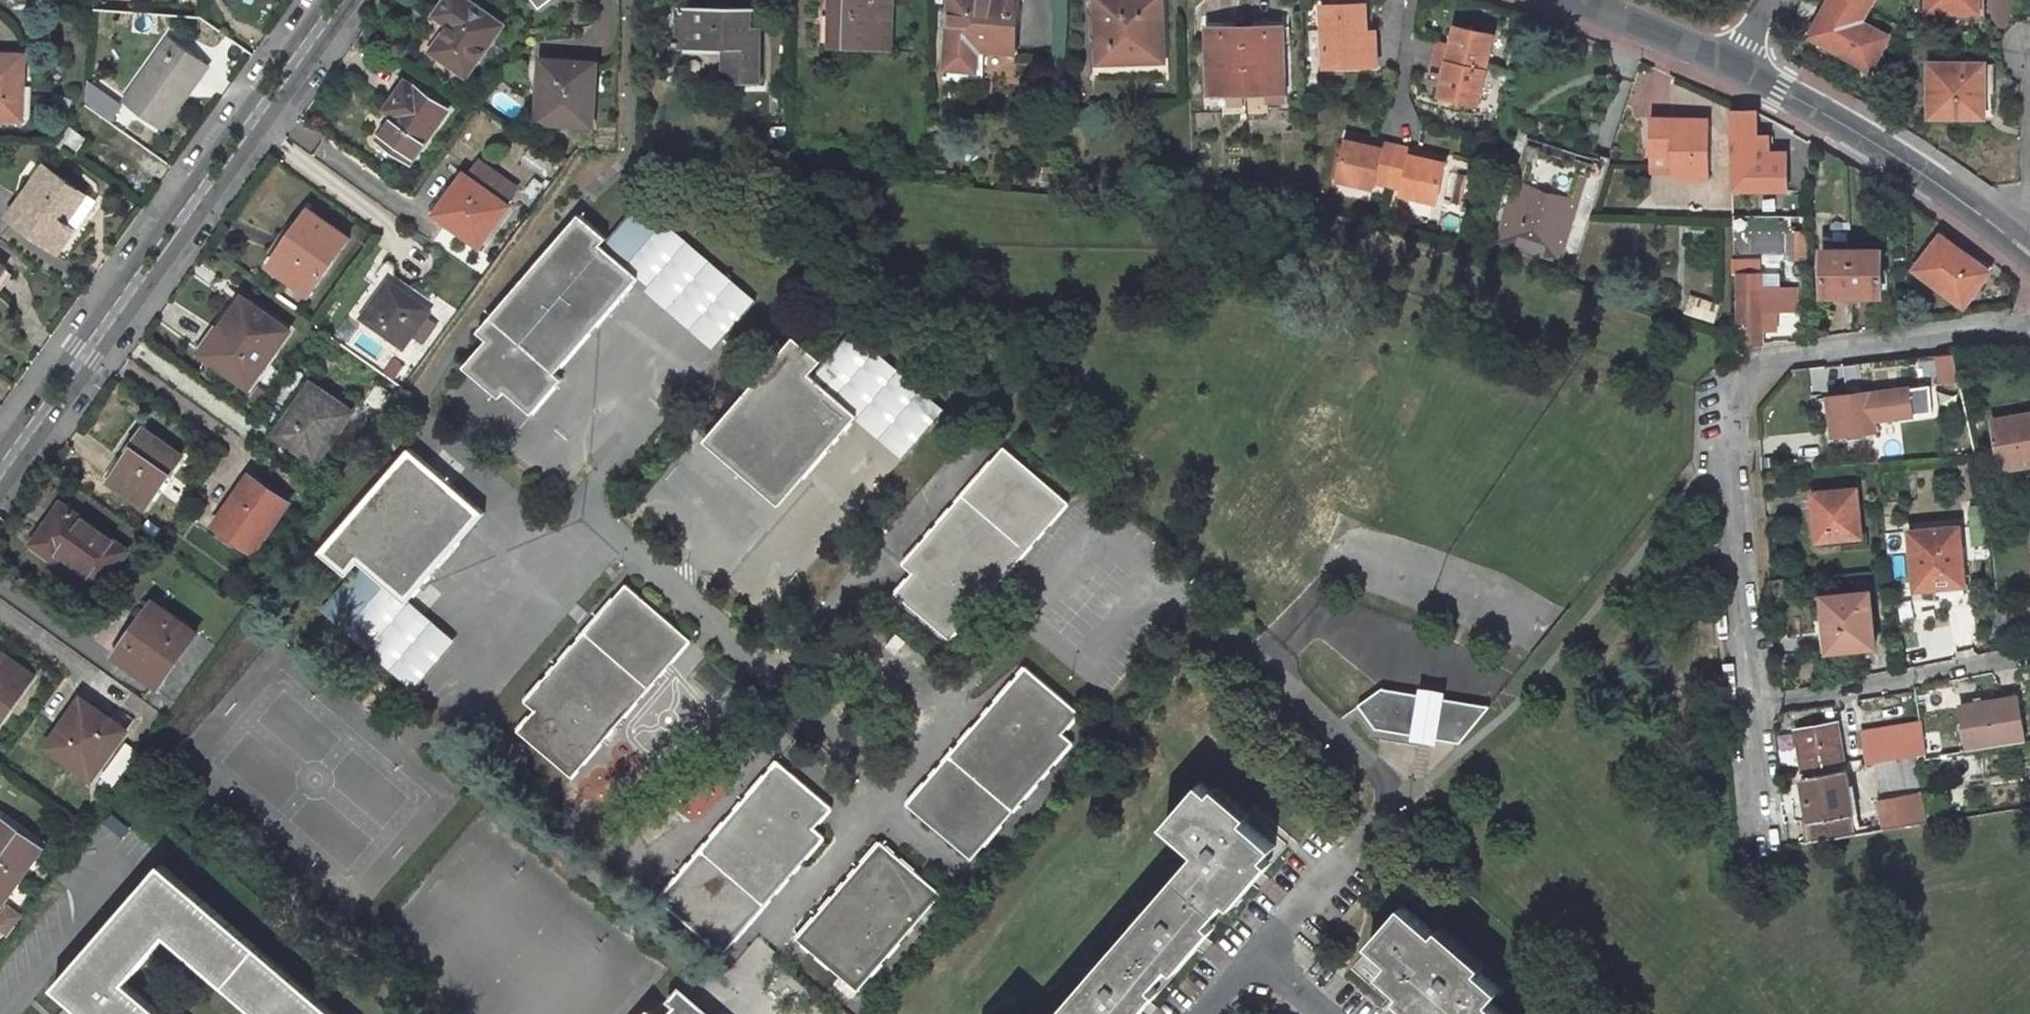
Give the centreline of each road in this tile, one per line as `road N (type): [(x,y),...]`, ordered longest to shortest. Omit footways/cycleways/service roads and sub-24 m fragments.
road 1 (residential): [(2029,325),(1772,355),(1719,411),(1753,705)]
road 2 (residential): [(0,472),(341,0)]
road 3 (residential): [(1745,62),(1929,173),(2023,248)]
road 4 (residential): [(1753,705),(2029,656)]
road 5 (residential): [(1579,0),(1745,62)]

